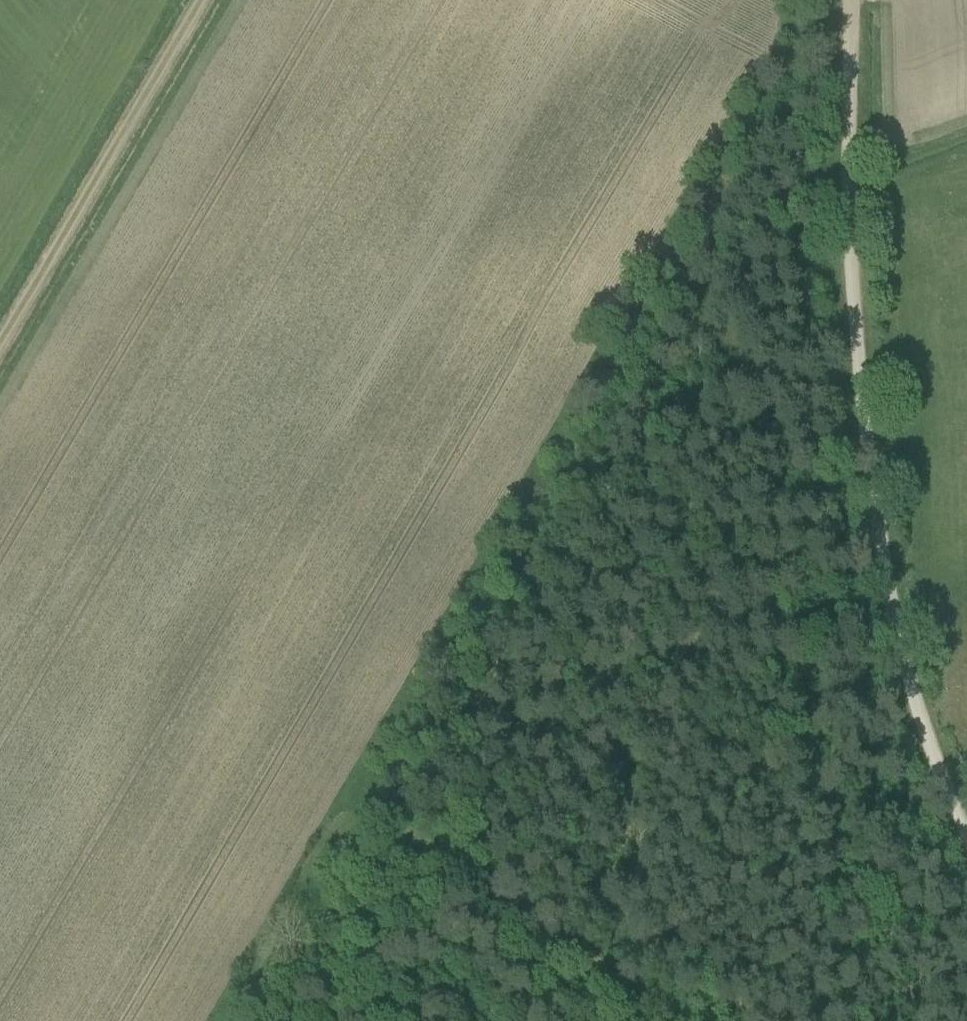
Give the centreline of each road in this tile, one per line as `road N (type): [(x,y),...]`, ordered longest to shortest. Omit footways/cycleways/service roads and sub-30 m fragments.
road 1 (track): [(966,835),(901,654),(877,523),(847,217),(852,0)]
road 2 (track): [(199,0),(0,339)]

